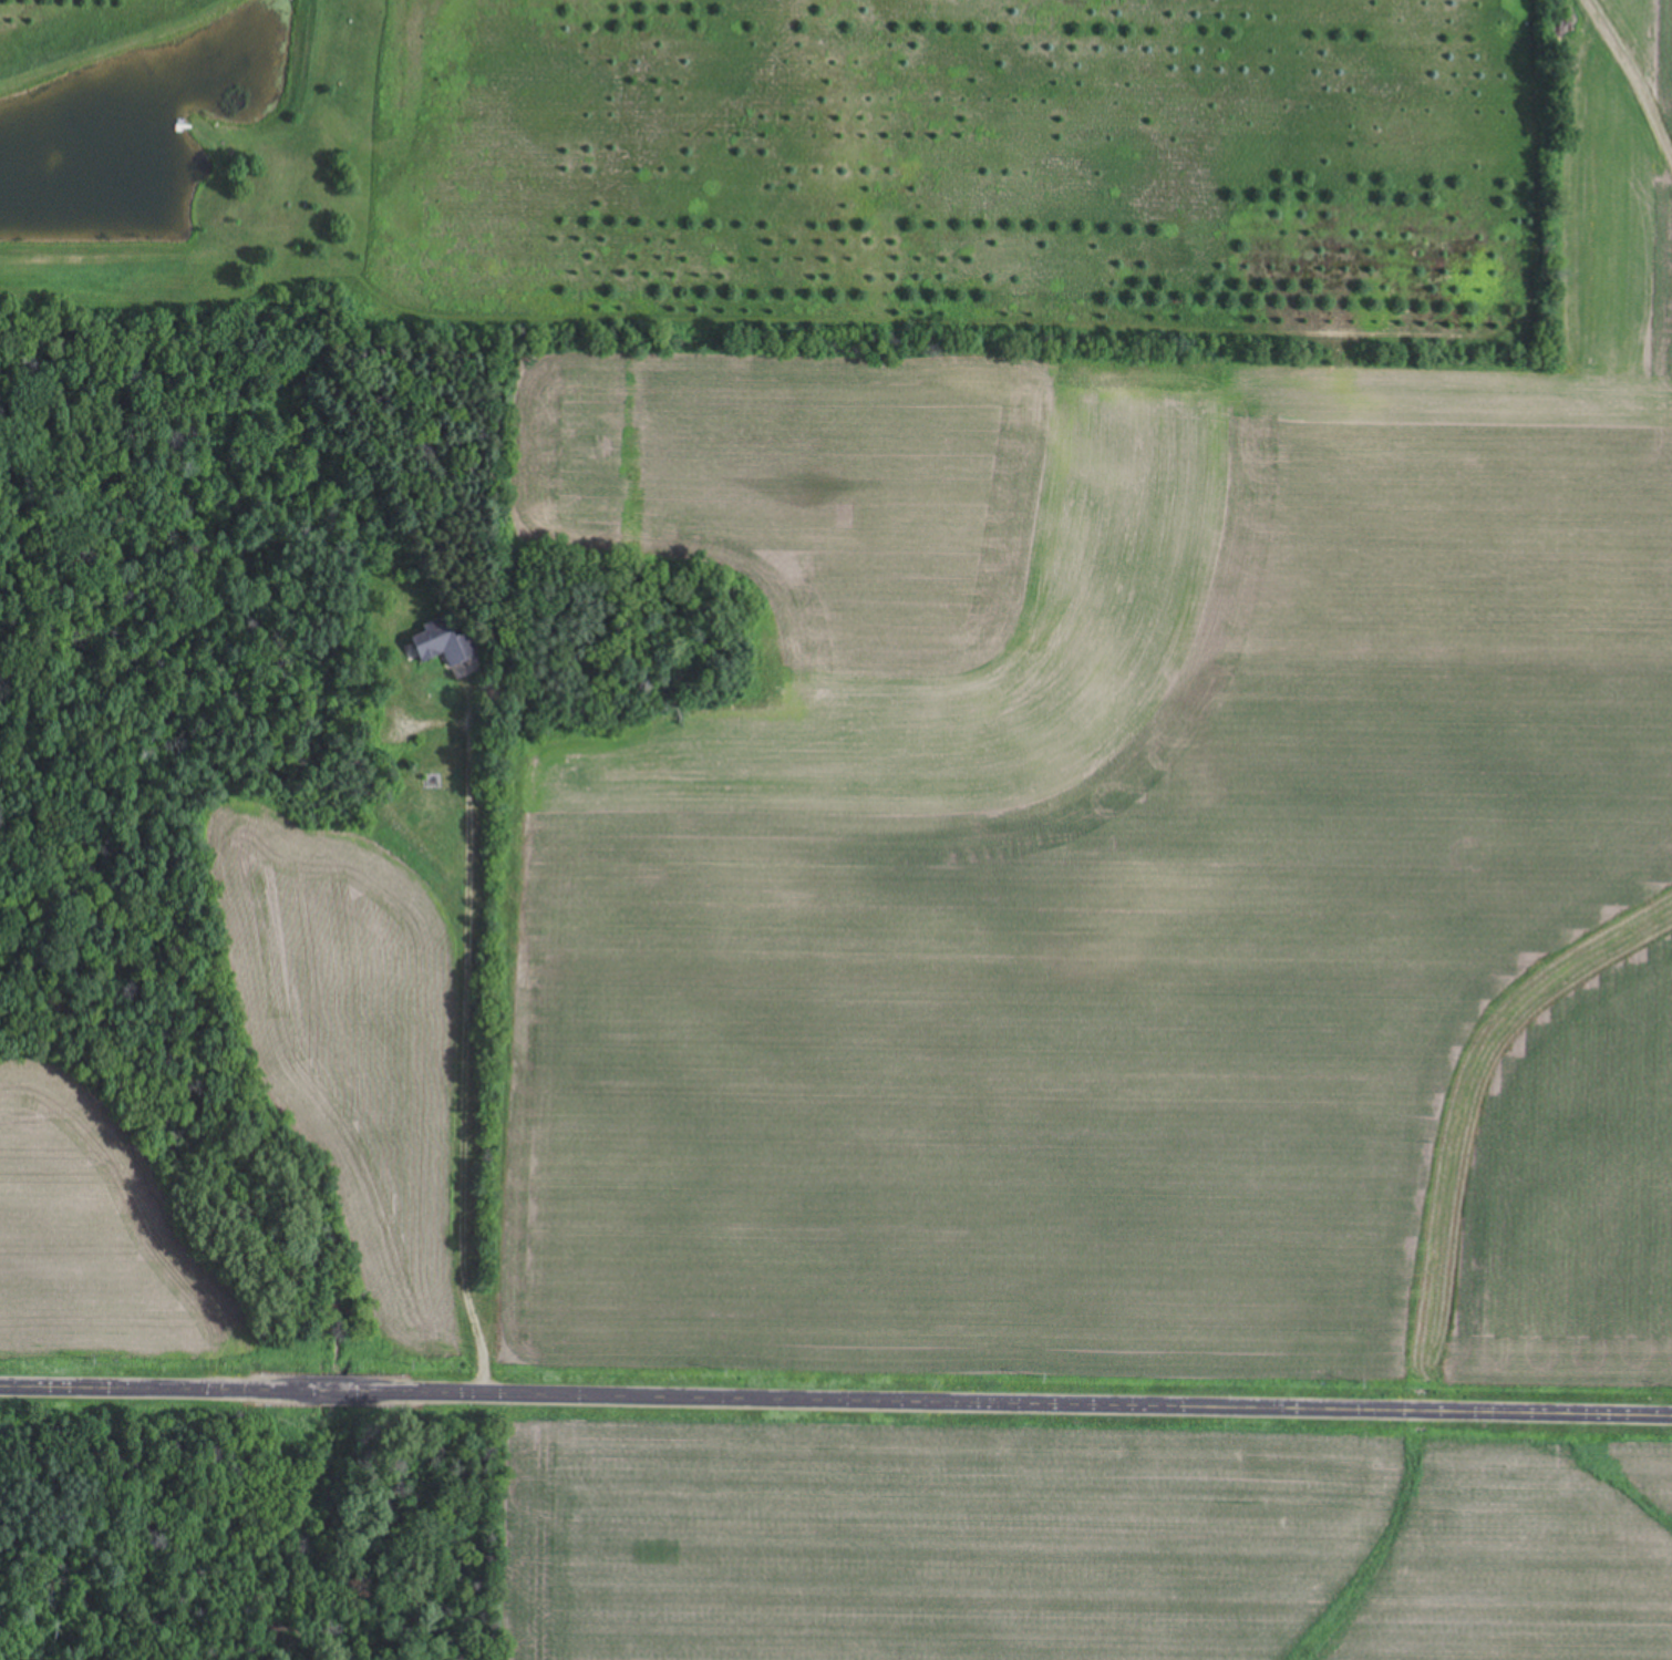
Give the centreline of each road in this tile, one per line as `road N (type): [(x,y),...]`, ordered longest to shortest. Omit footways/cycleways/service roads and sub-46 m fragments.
road 1 (tertiary): [(0,1394),(1671,1422)]

